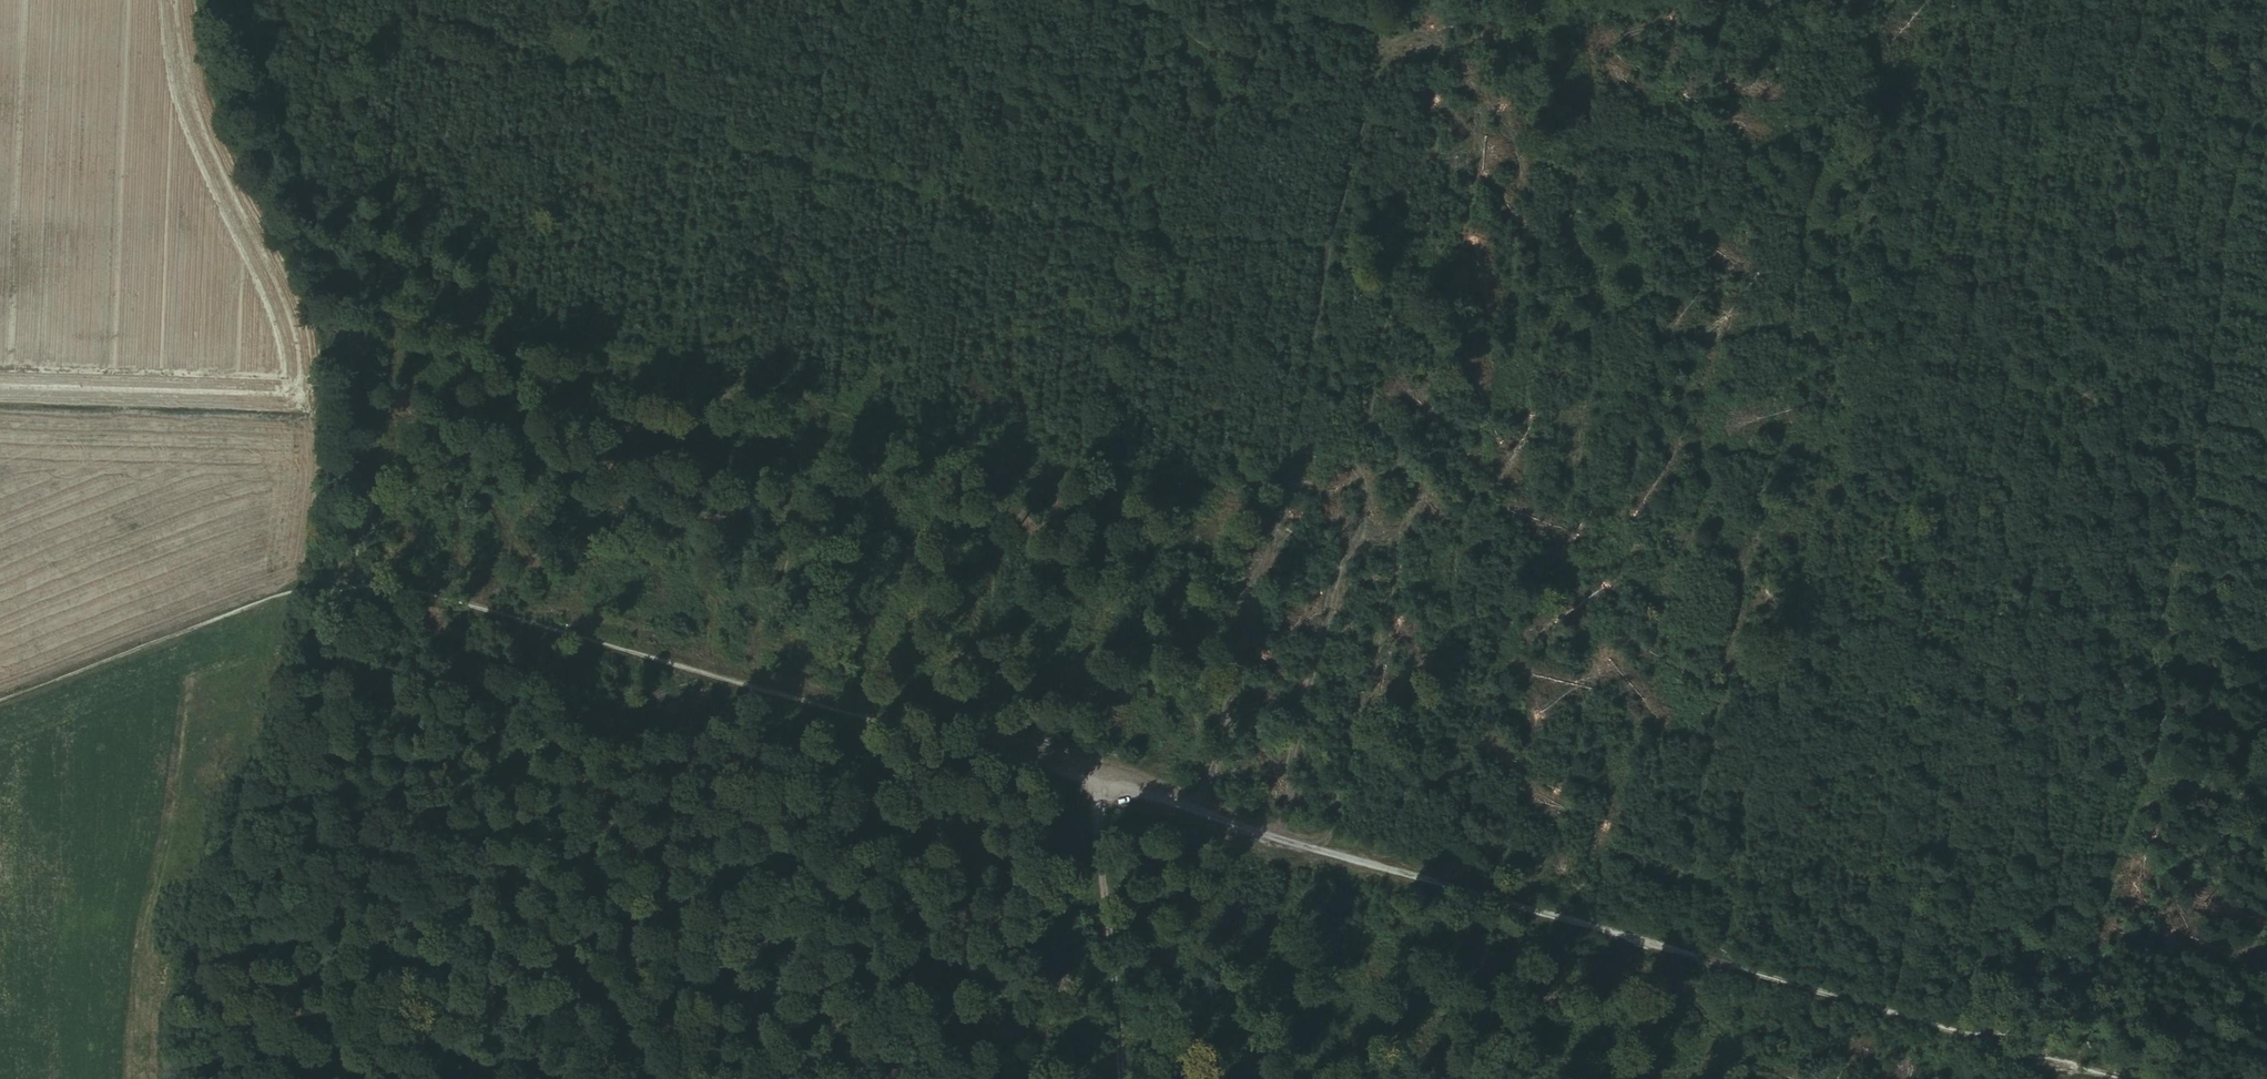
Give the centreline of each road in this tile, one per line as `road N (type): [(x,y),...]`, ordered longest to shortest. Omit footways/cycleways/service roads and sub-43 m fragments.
road 1 (track): [(0,699),(291,592),(404,589),(2121,1078)]
road 2 (track): [(1086,785),(1107,1078)]

